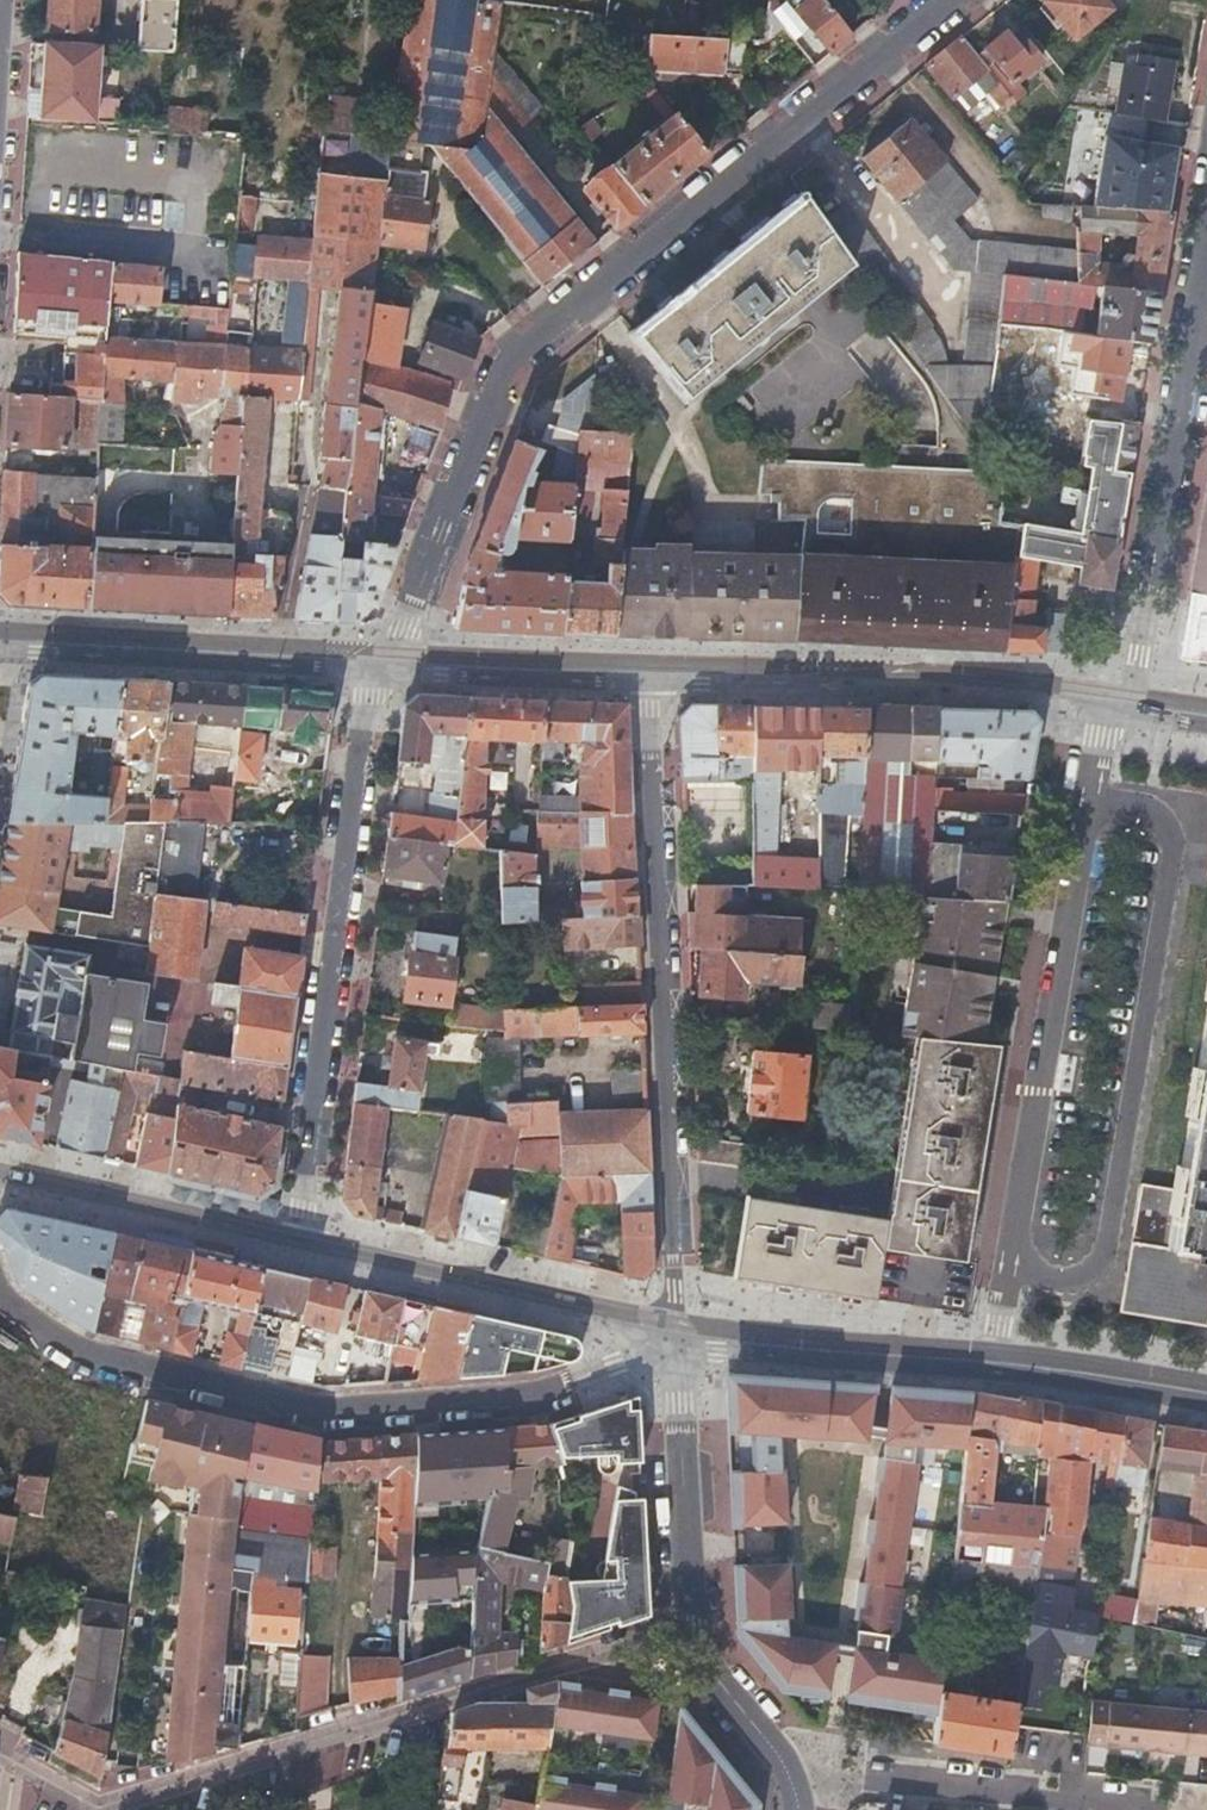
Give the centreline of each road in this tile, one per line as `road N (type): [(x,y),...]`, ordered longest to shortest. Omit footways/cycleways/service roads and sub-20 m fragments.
road 1 (residential): [(953,0),(514,363),(392,674)]
road 2 (residential): [(678,1343),(539,1395),(320,1409),(68,1345),(0,1295)]
road 3 (residential): [(997,1372),(998,1325),(1089,801),(1100,736),(1116,701)]
road 4 (residential): [(678,1343),(649,688)]
road 5 (residential): [(392,674),(371,700),(365,735),(301,1248)]
road 6 (residential): [(678,1343),(691,1646),(794,1786)]
road 7 (residential): [(794,1786),(856,1776),(1206,1809)]
road 8 (secondary): [(392,674),(0,654)]
road 9 (secondary): [(301,1248),(574,1307),(678,1343)]
road 10 (residential): [(1116,701),(1139,655),(1193,345)]
road 11 (secondary): [(678,1343),(997,1372)]
road 12 (secondary): [(0,1178),(301,1248)]
road 13 (secondary): [(649,688),(392,674)]
road 14 (secondary): [(891,685),(649,688)]
road 15 (secondary): [(1116,701),(1054,688),(891,685)]
road 16 (secondary): [(997,1372),(1206,1403)]

